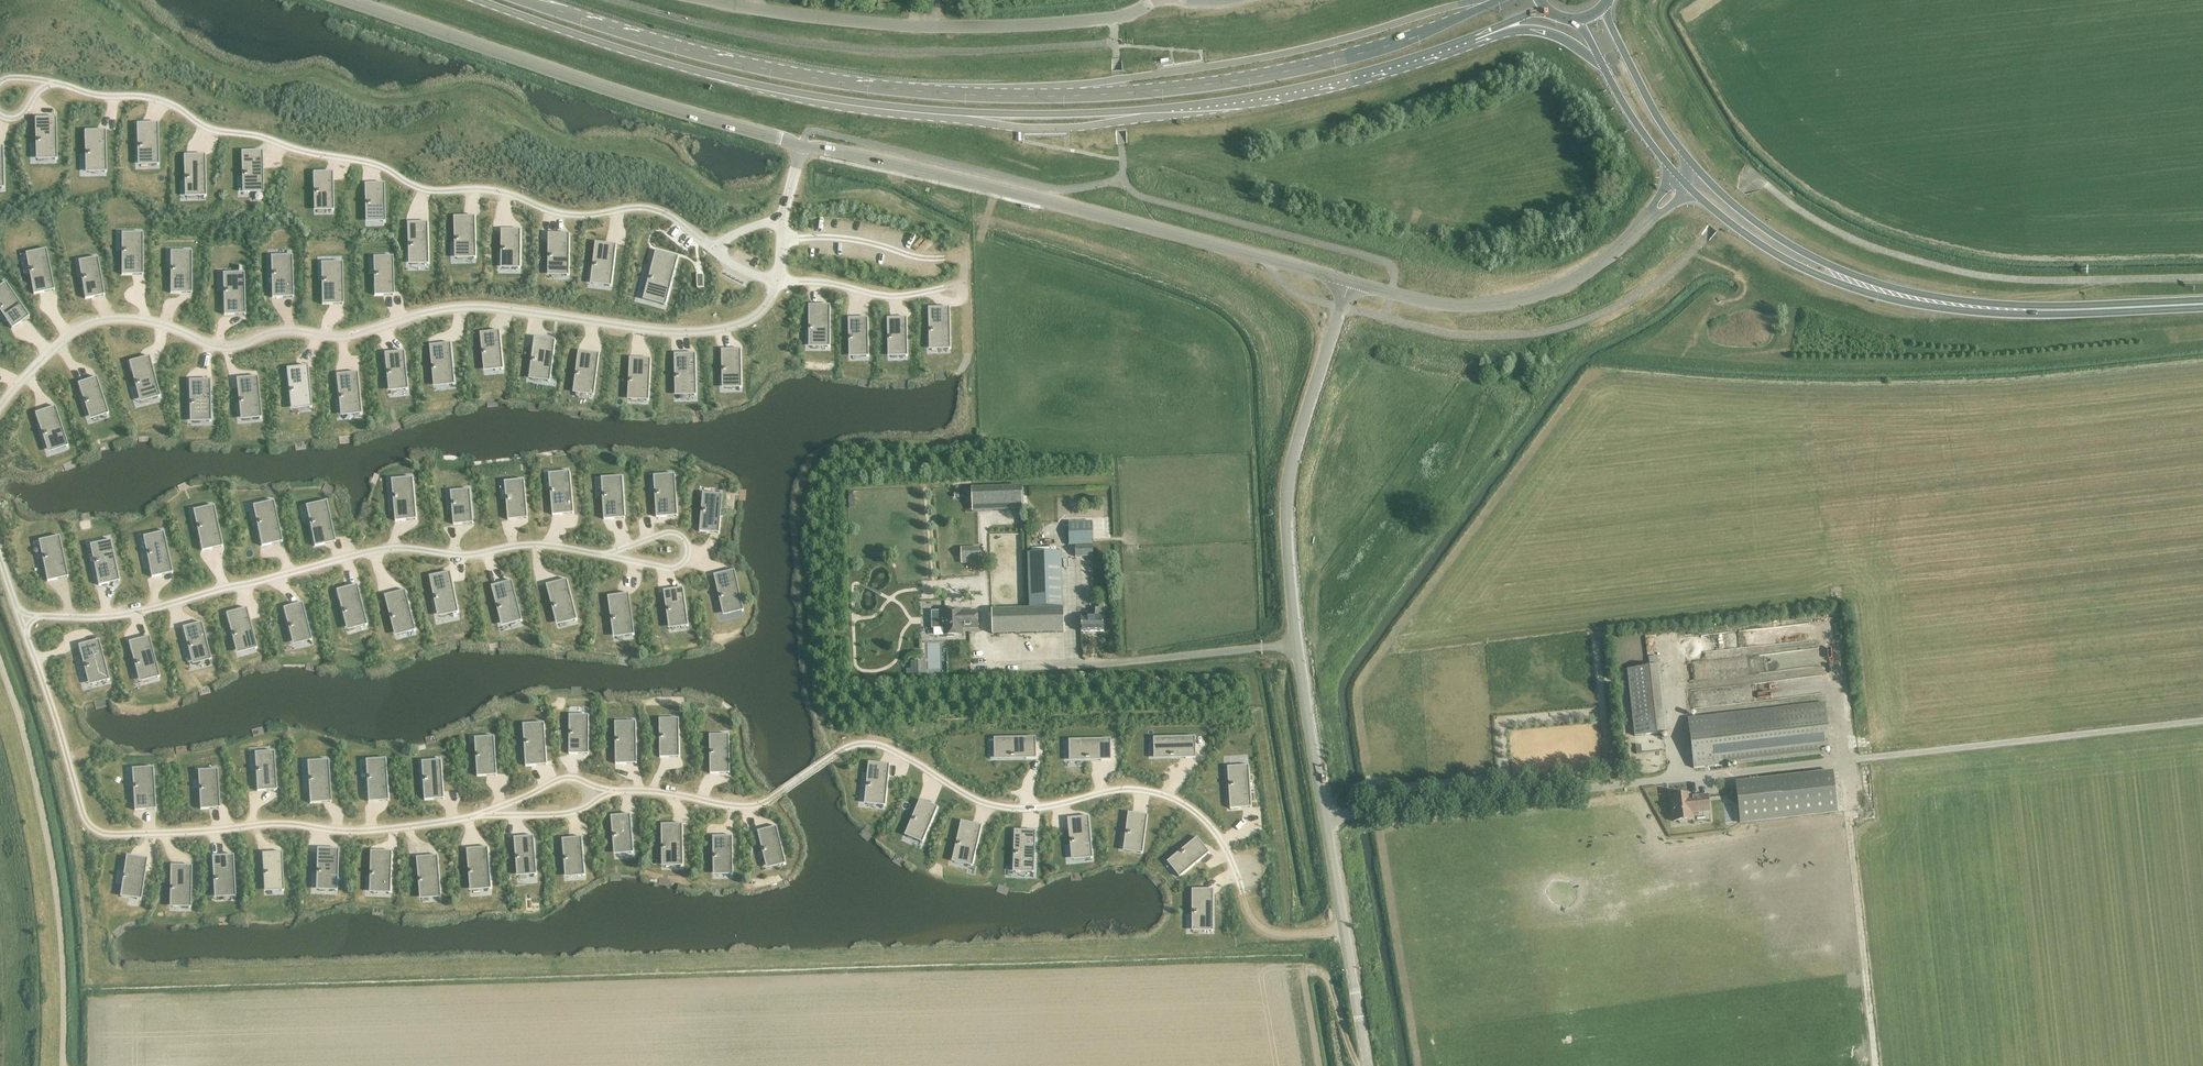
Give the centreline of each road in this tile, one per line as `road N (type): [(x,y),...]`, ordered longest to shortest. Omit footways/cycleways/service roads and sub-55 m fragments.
road 1 (tertiary): [(1347,282),(896,162),(803,146),(522,62),(354,0)]
road 2 (primary): [(478,0),(751,84),(964,112),(1200,105),(1323,82),(1470,39)]
road 3 (primary): [(1499,0),(1322,63),(1196,85),(1049,96),(817,79),(687,50),(521,0)]
road 4 (unclassified): [(1367,1065),(1296,644),(1287,527),(1292,457),(1347,282)]
road 5 (unclassified): [(1154,0),(1112,18),(930,28),(700,0)]
road 6 (unclassified): [(62,1065),(62,935),(50,857),(0,662)]
road 7 (trunk): [(1682,183),(1749,240),(1841,285),(1955,310),(2045,310)]
road 8 (trunk): [(2045,310),(1921,294),(1846,273),(1759,226),(1690,161)]
road 9 (tertiary): [(1347,282),(1458,306),(1538,295),(1620,248),(1682,183)]
road 10 (track): [(2202,720),(1858,759)]
road 11 (track): [(1875,1065),(1840,761)]
road 12 (track): [(924,487),(929,657),(938,669),(995,666)]
road 13 (primary): [(1690,161),(1652,109),(1603,8)]
road 14 (trunk): [(2045,310),(2202,304)]
road 15 (primary): [(1599,61),(1633,122),(1682,183)]
road 16 (primary): [(1470,39),(1540,31),(1599,61)]

